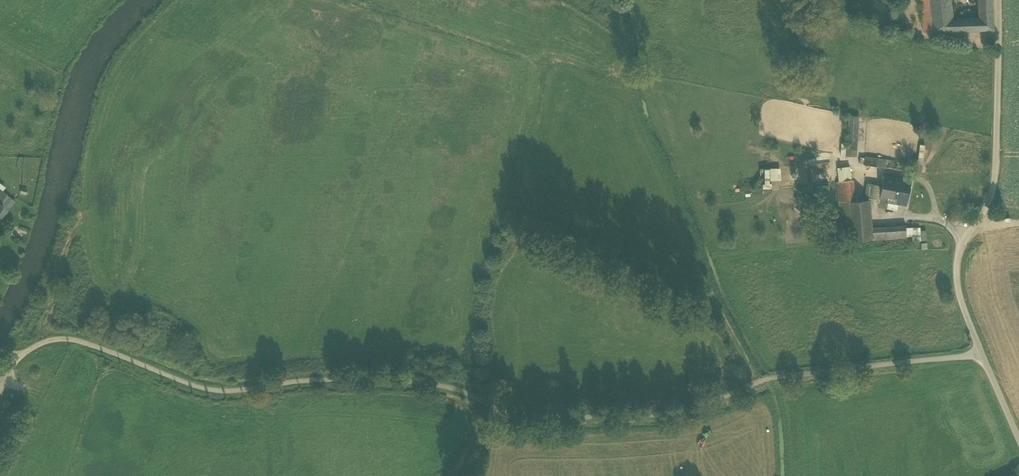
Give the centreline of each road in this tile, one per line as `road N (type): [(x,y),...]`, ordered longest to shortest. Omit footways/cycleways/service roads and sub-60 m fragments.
road 1 (unclassified): [(998,0),(996,162),(990,201),(958,257),(957,286),(1018,437)]
road 2 (track): [(897,173),(926,183),(944,222),(1018,226)]

